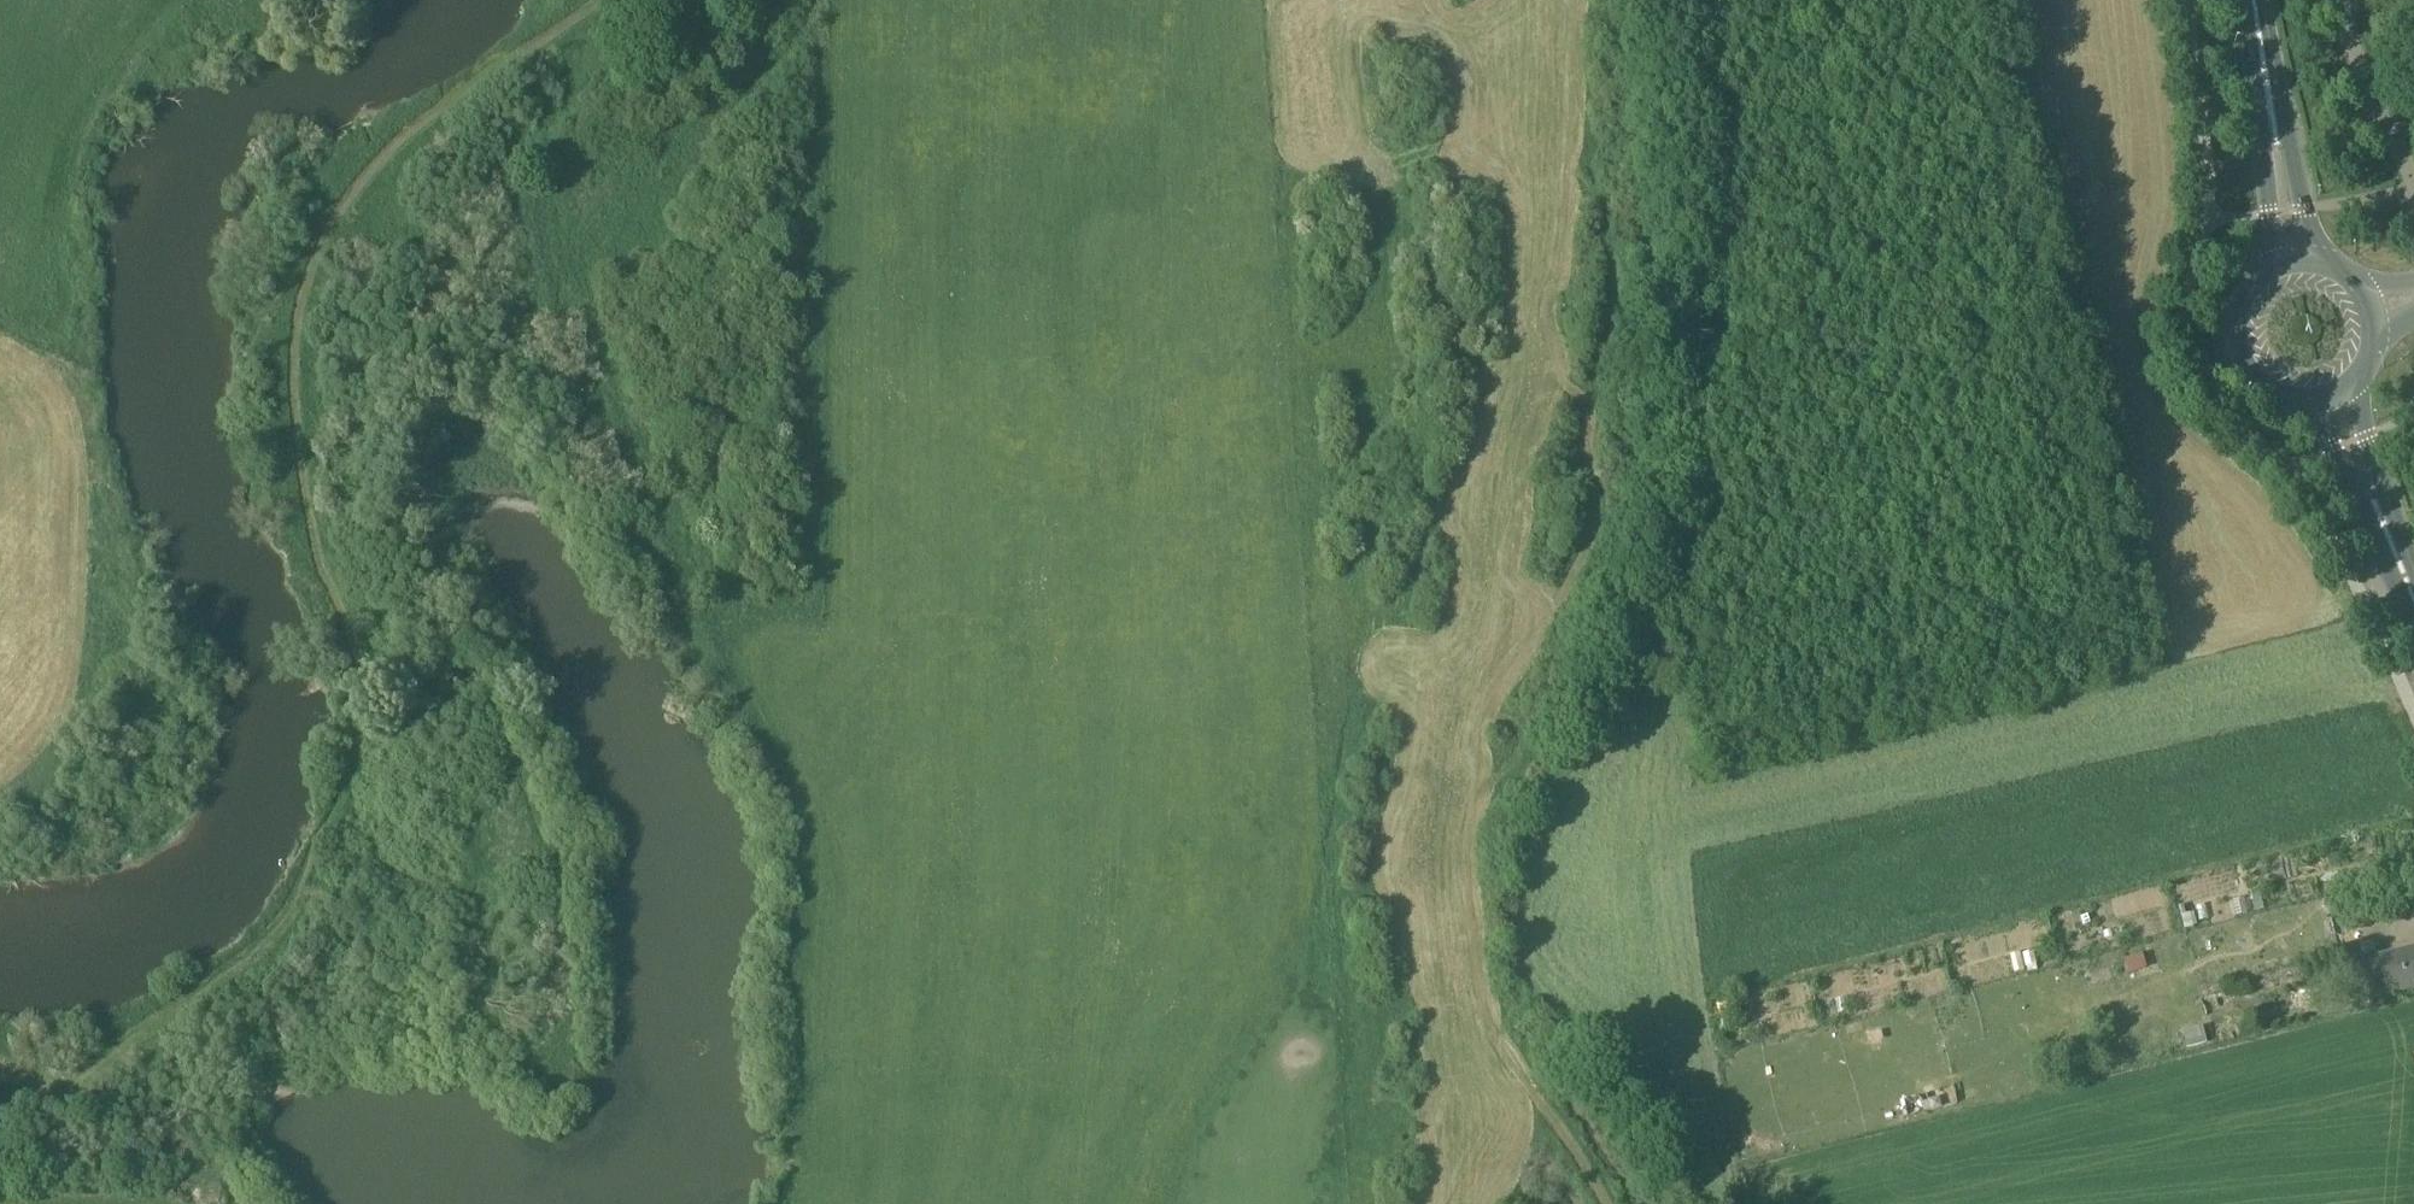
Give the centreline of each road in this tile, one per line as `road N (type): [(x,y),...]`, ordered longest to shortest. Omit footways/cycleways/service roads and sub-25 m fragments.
road 1 (primary): [(2293,261),(2254,0)]
road 2 (primary): [(2293,261),(2269,270),(2245,294),(2235,342),(2266,390),(2301,402),(2333,396)]
road 3 (primary): [(2413,599),(2333,396)]
road 4 (residential): [(2413,180),(2334,0)]

